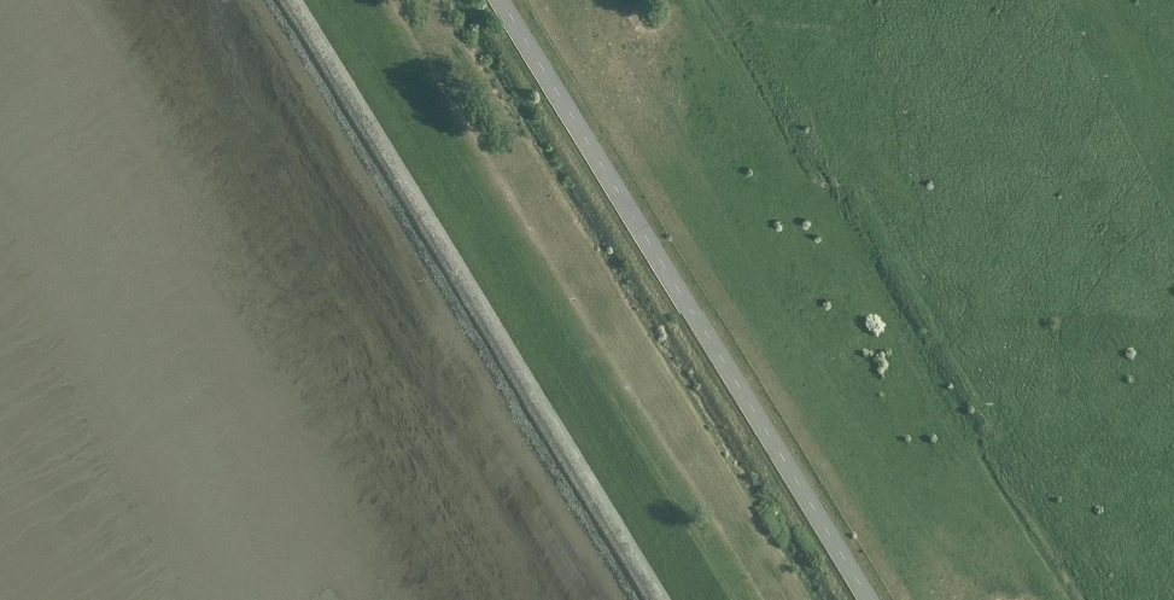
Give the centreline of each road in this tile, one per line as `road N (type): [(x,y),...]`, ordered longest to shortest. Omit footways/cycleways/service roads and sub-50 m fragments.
road 1 (residential): [(503,0),(868,599)]

